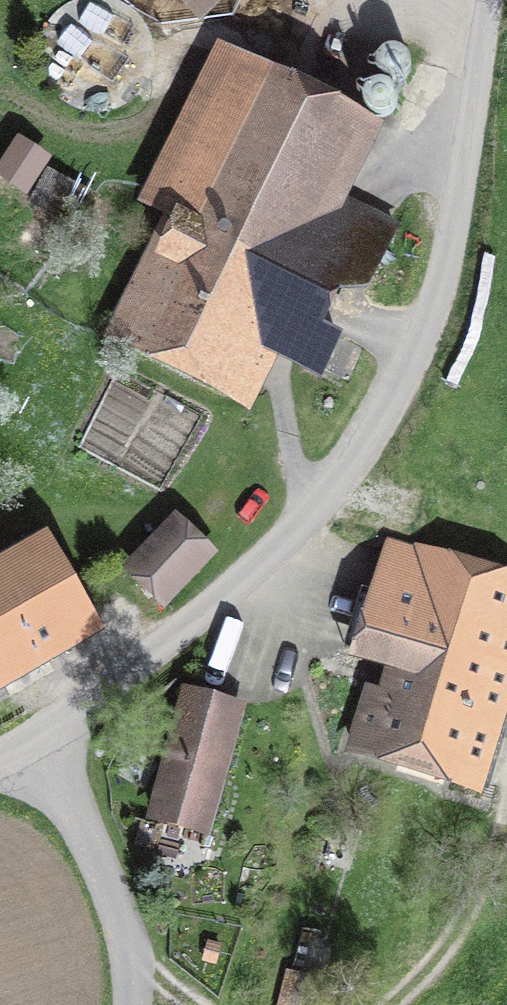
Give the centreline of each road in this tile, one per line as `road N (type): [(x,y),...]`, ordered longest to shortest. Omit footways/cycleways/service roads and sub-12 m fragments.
road 1 (unclassified): [(487,0),(449,262),(396,394),(349,466),(223,598),(119,684),(0,756)]
road 2 (track): [(132,1004),(134,962),(123,922),(83,824),(35,739)]
road 3 (track): [(395,1004),(452,943),(489,878),(506,815)]

